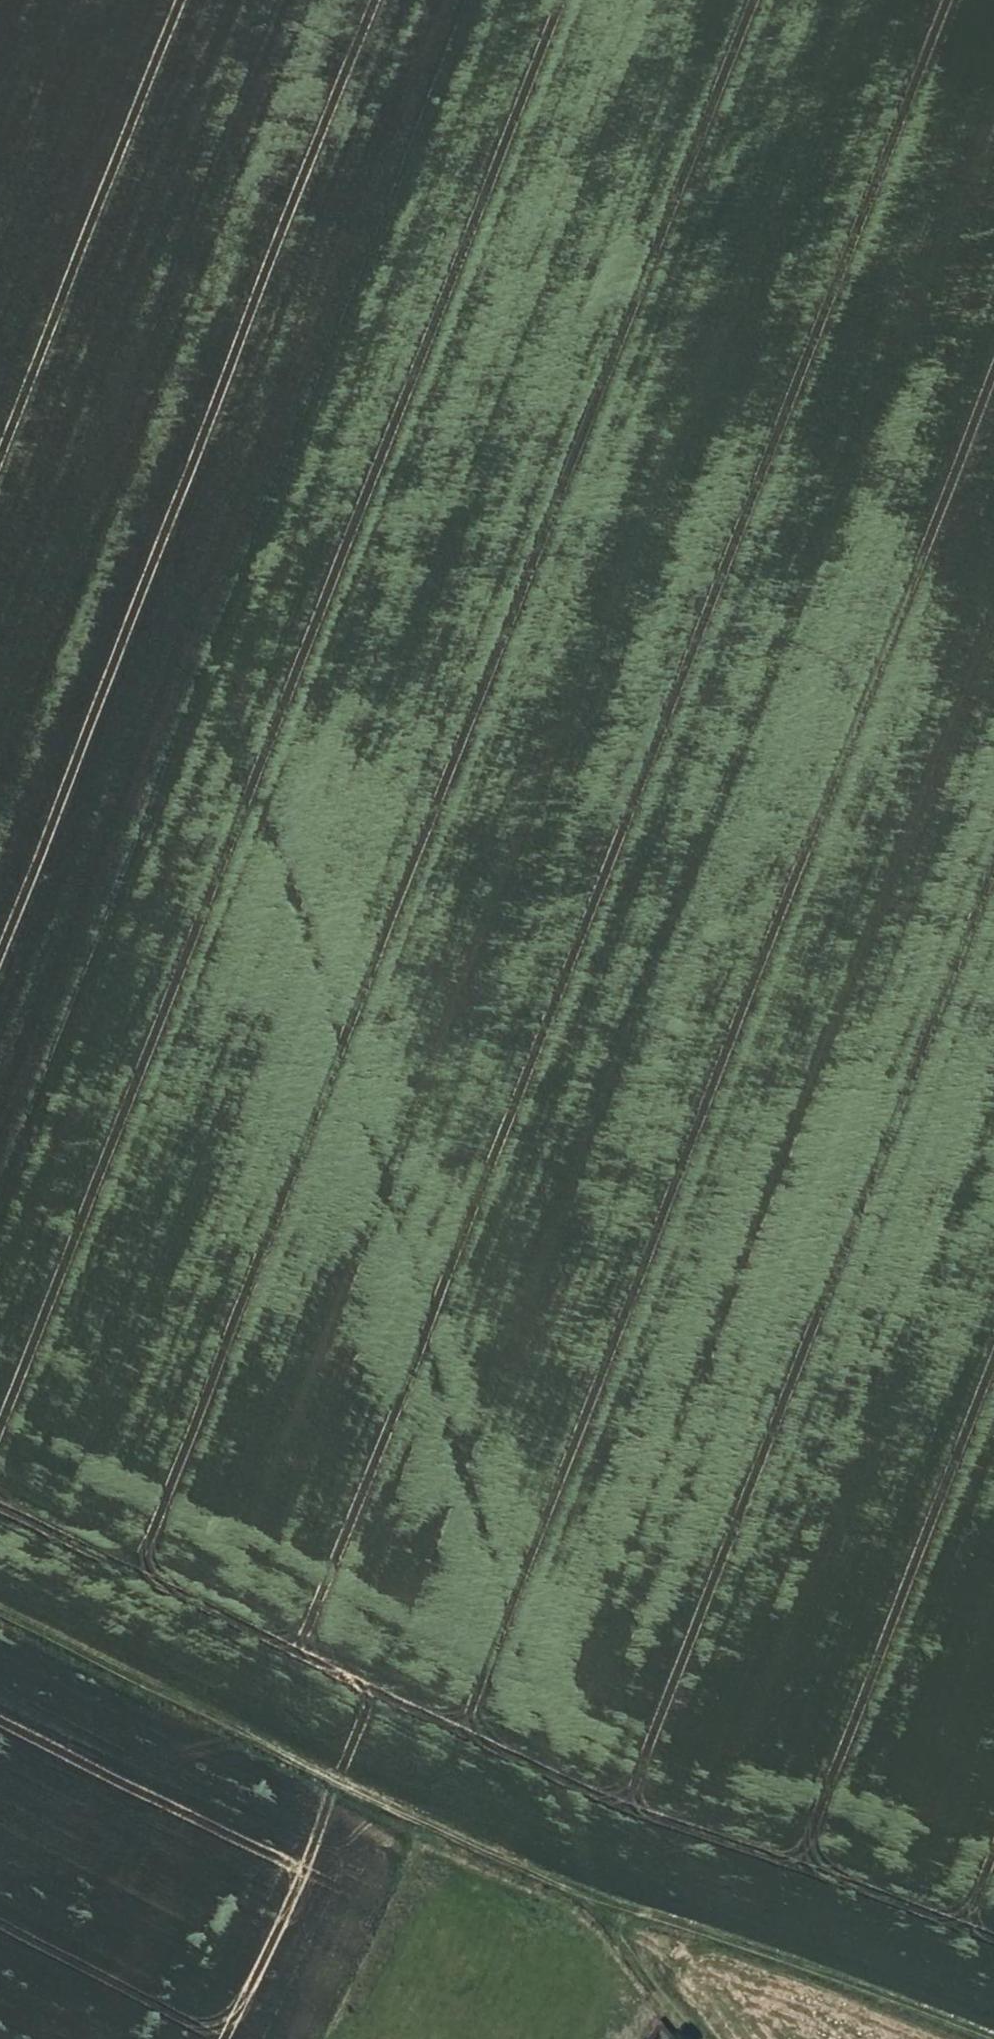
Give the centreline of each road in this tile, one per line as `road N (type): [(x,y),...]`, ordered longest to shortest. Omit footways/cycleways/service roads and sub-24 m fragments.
road 1 (track): [(993,2037),(584,1893),(0,1616)]
road 2 (track): [(584,1893),(695,2038)]

